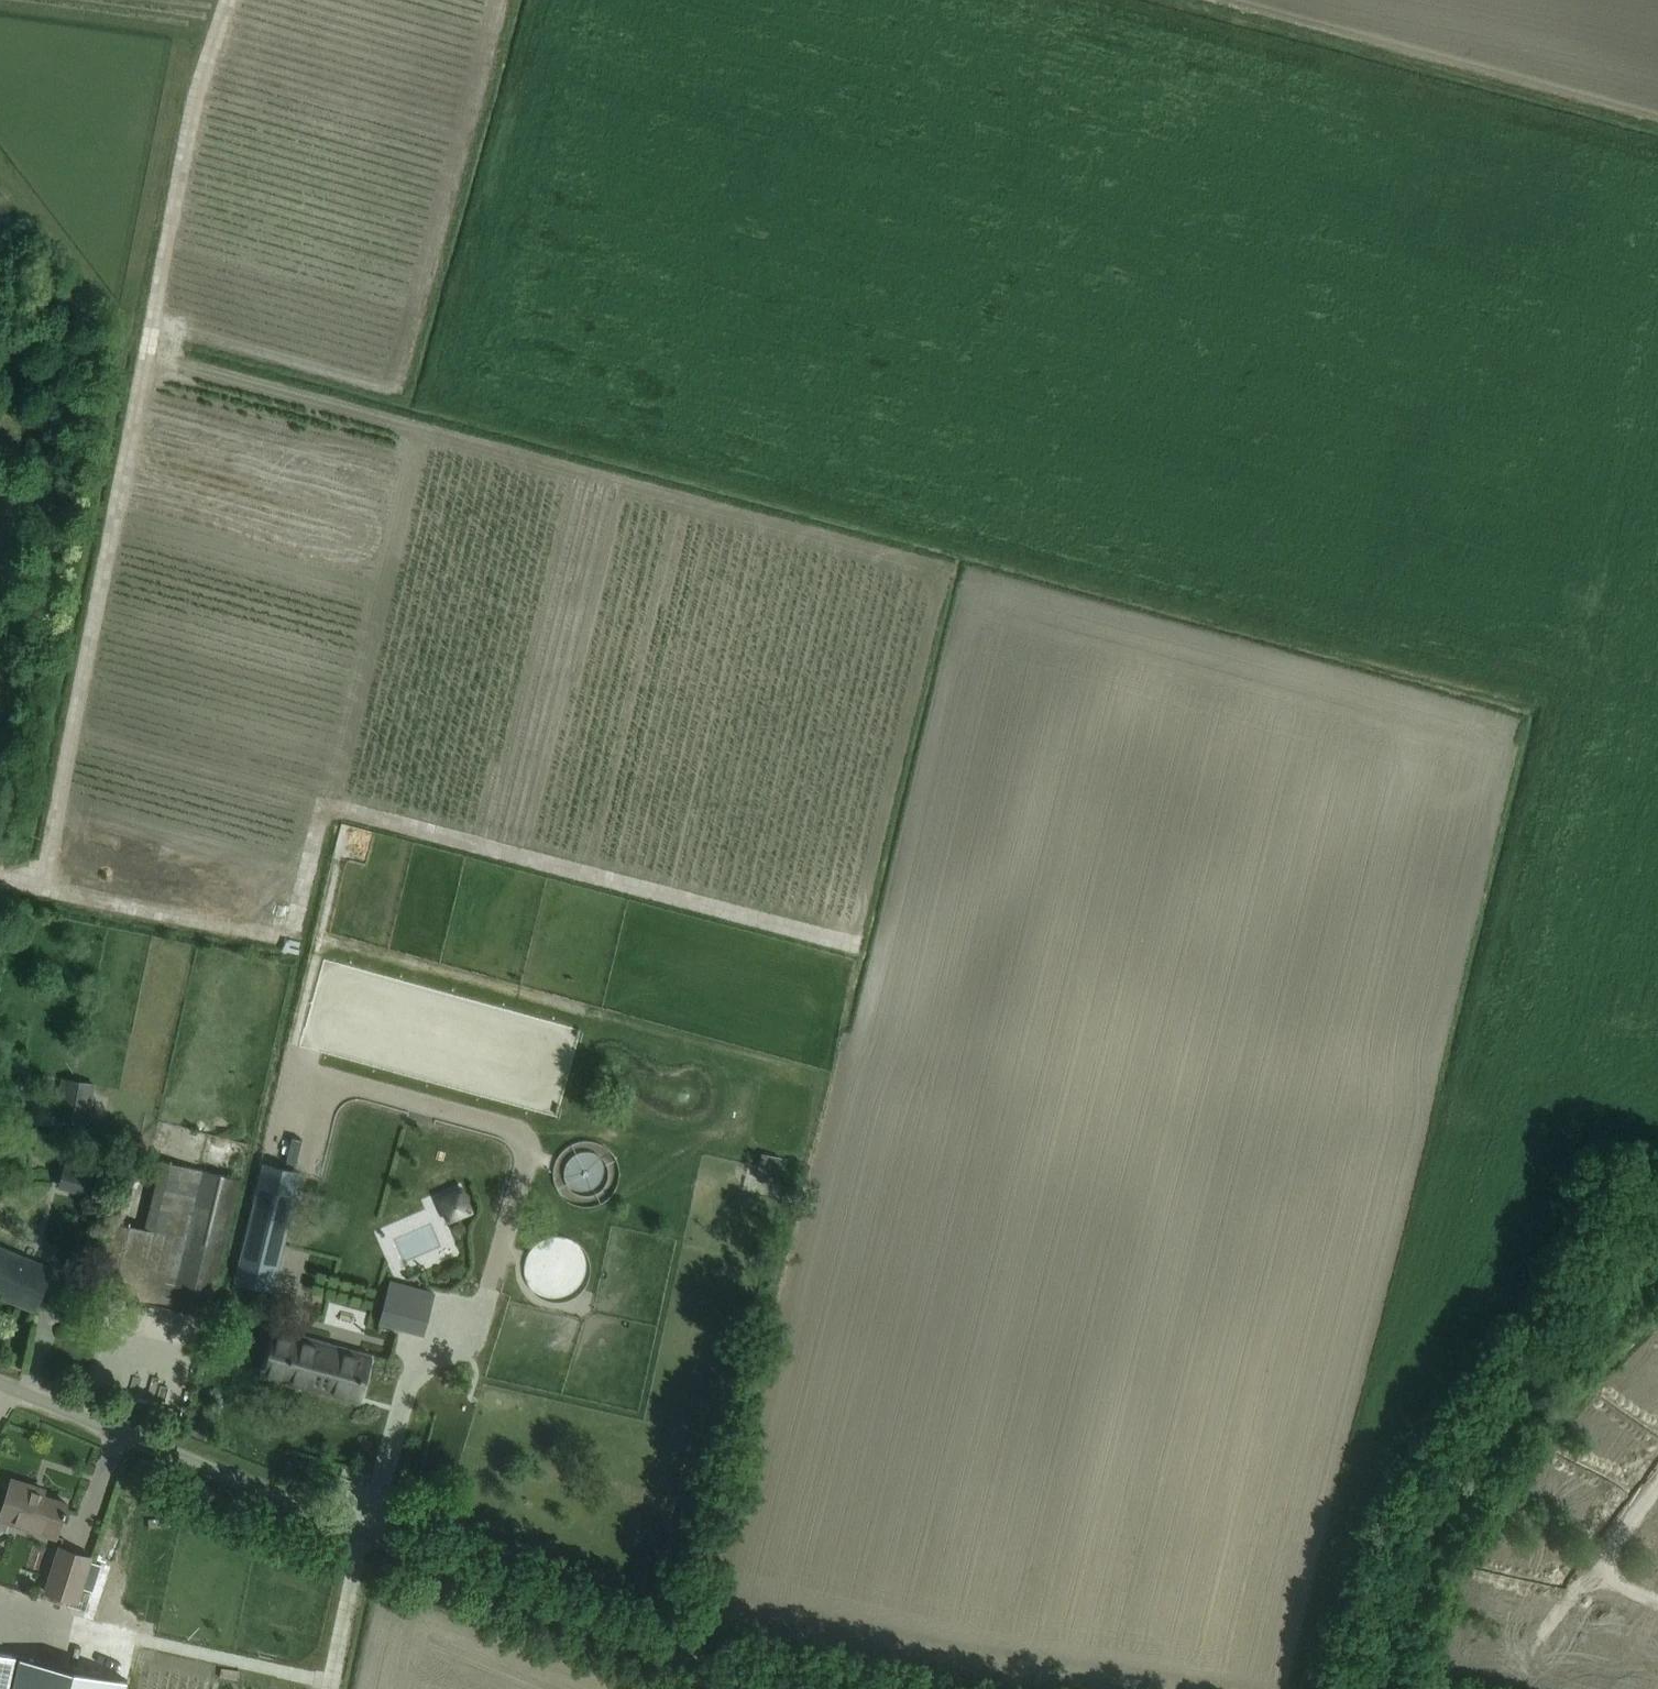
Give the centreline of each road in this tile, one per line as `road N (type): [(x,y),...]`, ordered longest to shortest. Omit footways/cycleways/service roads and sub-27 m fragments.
road 1 (unclassified): [(820,1688),(710,1662),(0,1376)]

